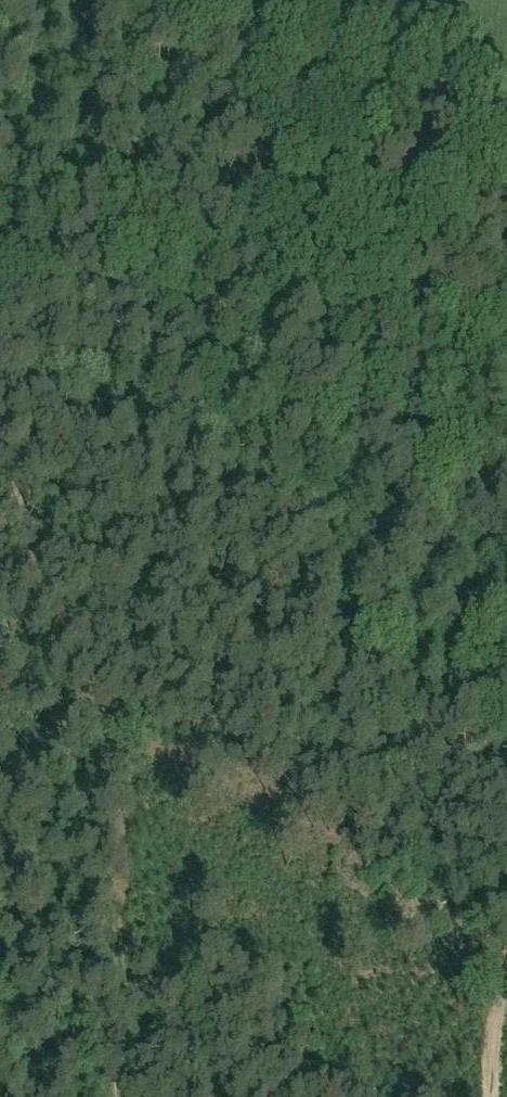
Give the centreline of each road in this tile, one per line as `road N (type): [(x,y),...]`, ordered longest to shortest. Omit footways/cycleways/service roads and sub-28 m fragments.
road 1 (track): [(123,1096),(115,935),(121,847),(106,725),(70,632),(26,561),(23,404),(0,325)]
road 2 (track): [(506,108),(417,0)]
road 3 (track): [(483,1096),(506,968)]

